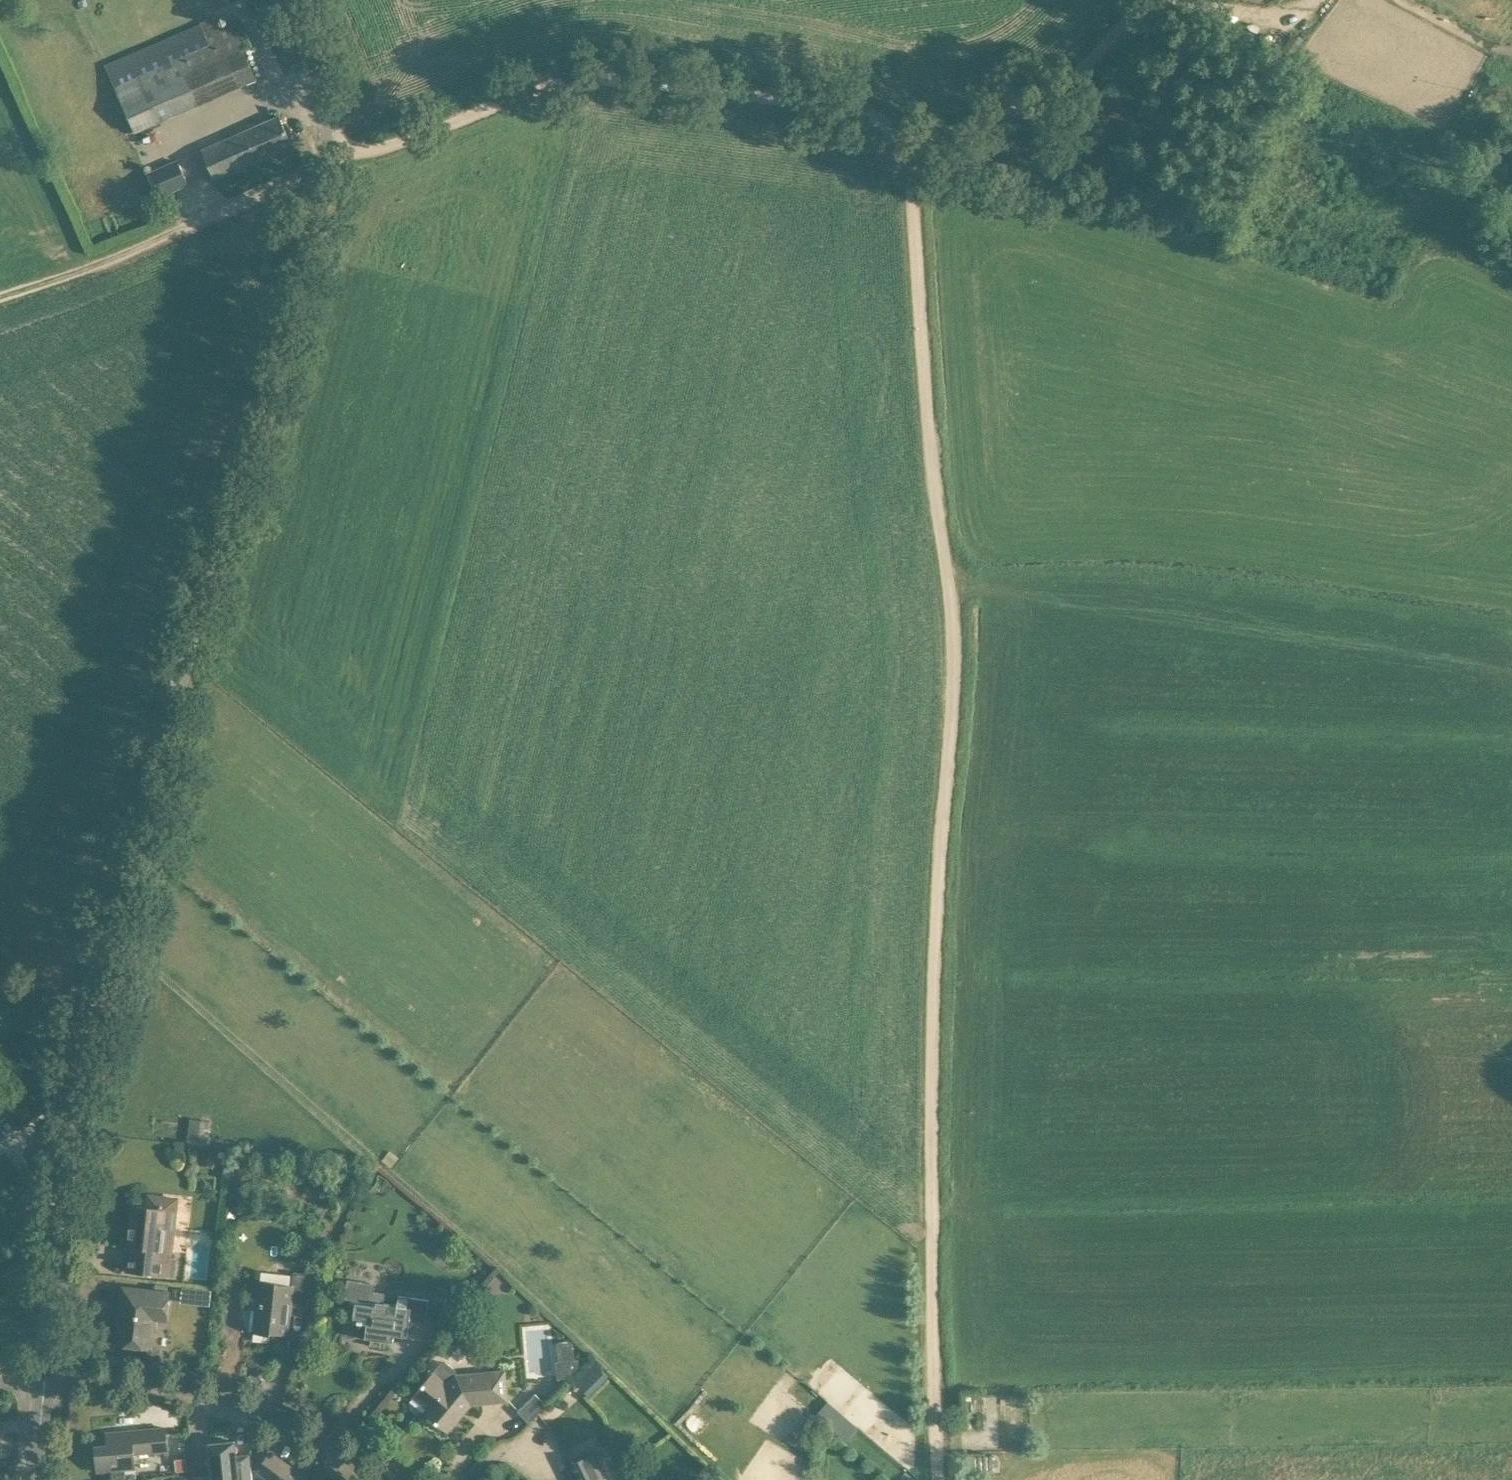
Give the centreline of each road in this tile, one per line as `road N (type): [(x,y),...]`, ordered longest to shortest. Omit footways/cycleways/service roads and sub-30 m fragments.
road 1 (track): [(948,1479),(944,1046),(957,600),(937,480),(913,149),(864,111),(804,99),(624,74),(573,79),(319,166),(0,299)]
road 2 (unclassified): [(71,1099),(151,765),(319,166),(296,35),(278,0)]
road 3 (residential): [(385,1479),(314,1423),(231,1388),(42,1371)]
road 4 (track): [(1164,0),(1079,74),(913,149)]
road 5 (residential): [(42,1371),(71,1099)]

